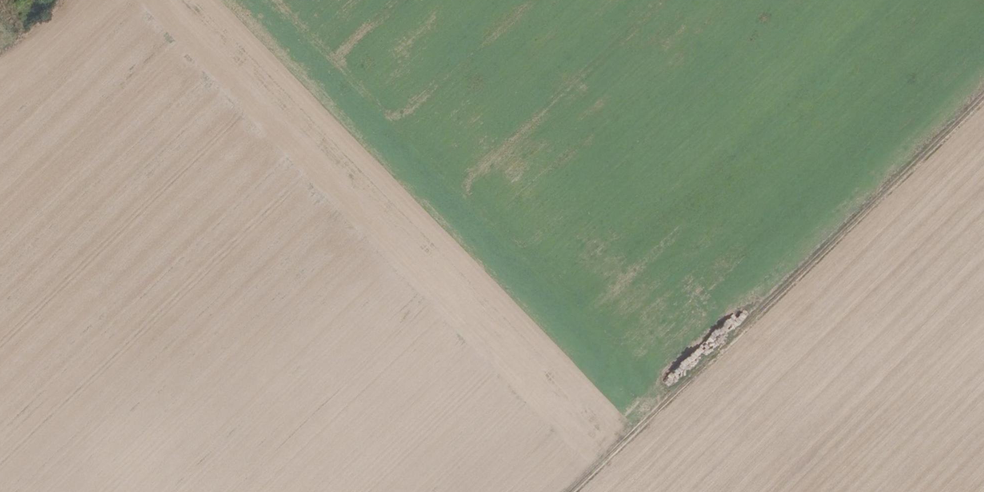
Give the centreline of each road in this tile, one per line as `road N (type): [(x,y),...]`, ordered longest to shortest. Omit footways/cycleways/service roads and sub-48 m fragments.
road 1 (track): [(574,491),(983,103)]

